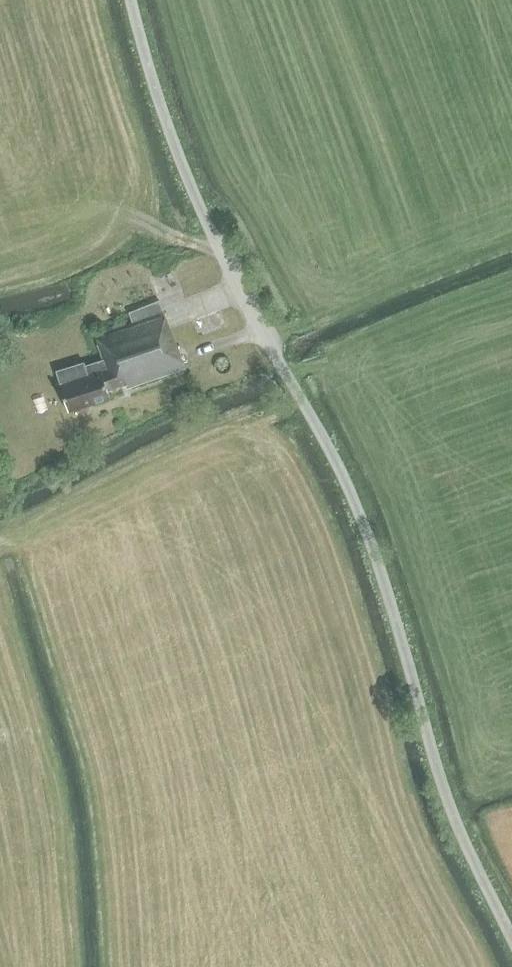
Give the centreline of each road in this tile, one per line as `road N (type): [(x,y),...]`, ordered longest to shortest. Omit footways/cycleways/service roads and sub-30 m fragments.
road 1 (unclassified): [(511,940),(453,816),(363,524),(209,229),(159,105),(130,0)]

